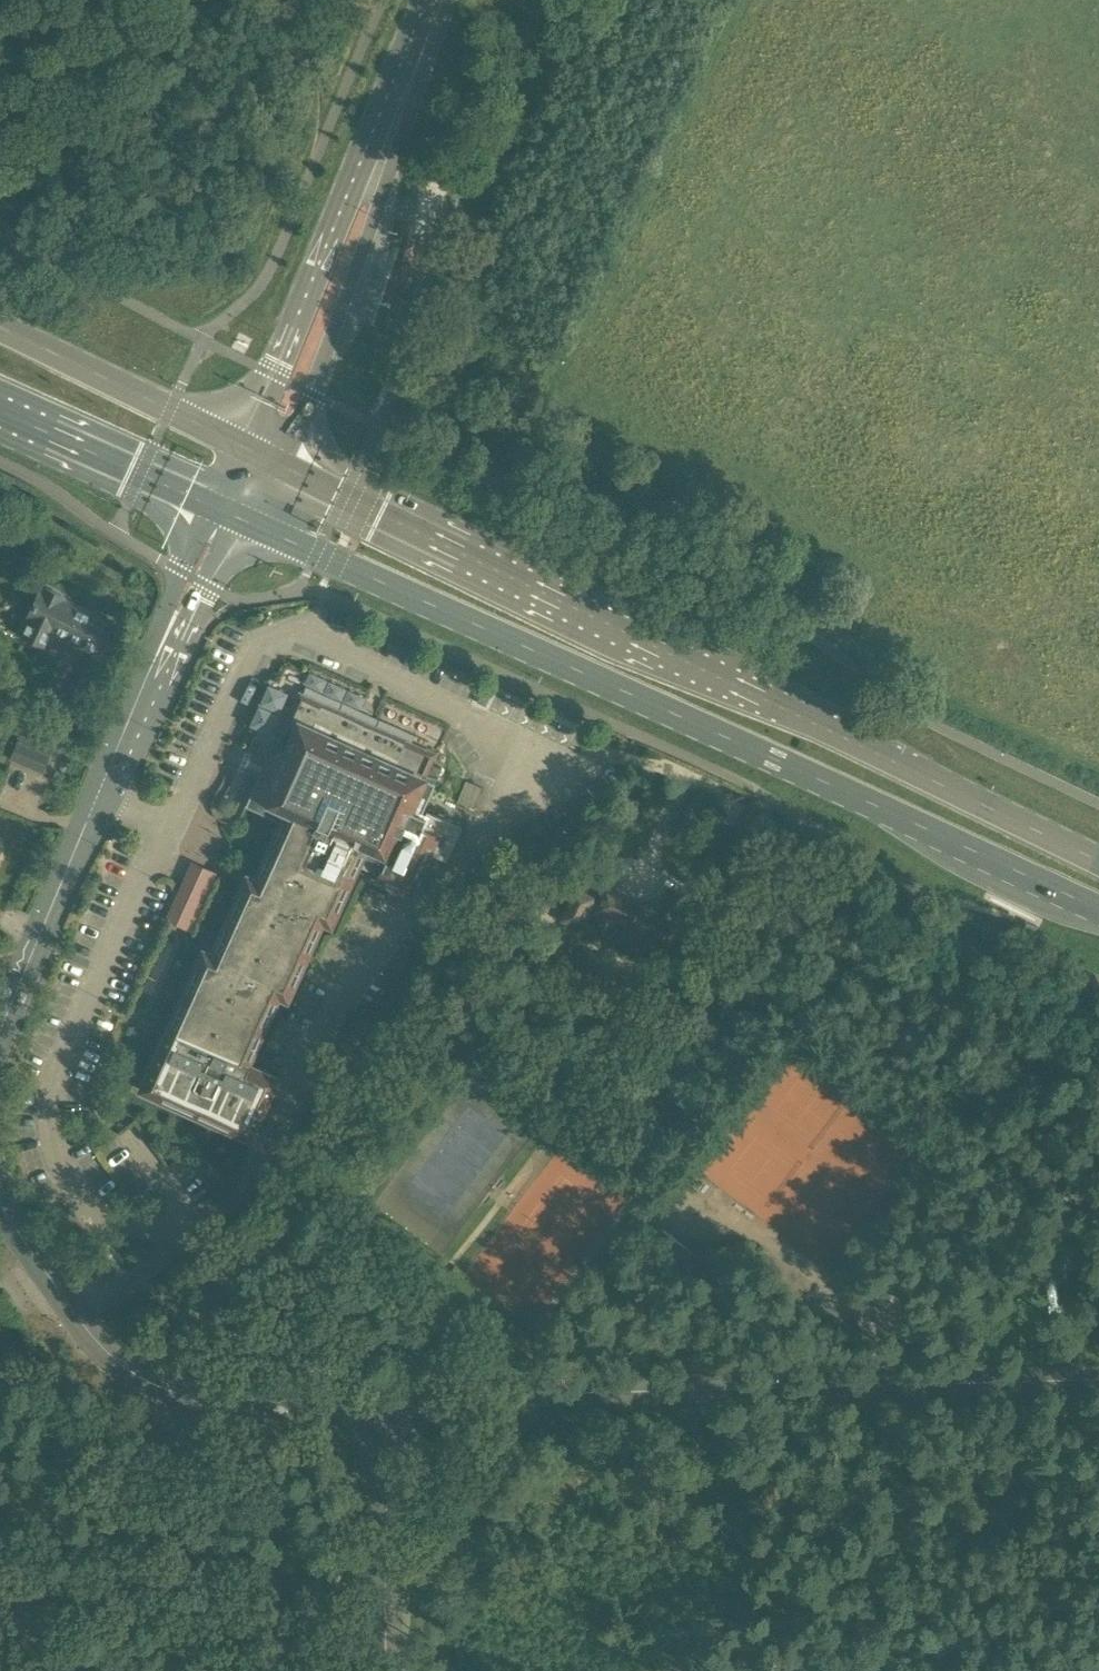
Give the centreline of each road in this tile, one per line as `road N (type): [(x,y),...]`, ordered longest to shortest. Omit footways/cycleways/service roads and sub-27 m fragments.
road 1 (primary): [(250,523),(1098,910)]
road 2 (primary): [(1098,862),(281,464)]
road 3 (unclassified): [(1098,1378),(388,1397)]
road 4 (unclassified): [(388,1397),(225,1401),(150,1383),(101,1342),(0,1201)]
road 5 (unclassified): [(0,1026),(127,741)]
road 6 (primary): [(281,464),(314,395),(373,184)]
road 7 (primary): [(373,184),(336,241),(240,443)]
road 8 (unclassified): [(385,1670),(388,1397)]
road 9 (primary): [(240,443),(0,326)]
road 10 (unclassified): [(127,741),(250,523)]
road 11 (unclassified): [(210,506),(142,670),(127,741)]
road 12 (primary): [(0,413),(210,506)]
road 13 (primary): [(373,184),(442,0)]

